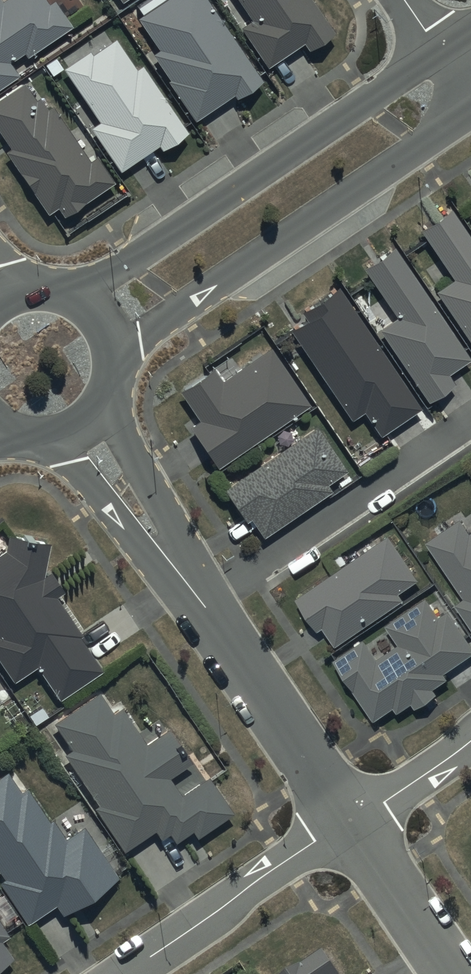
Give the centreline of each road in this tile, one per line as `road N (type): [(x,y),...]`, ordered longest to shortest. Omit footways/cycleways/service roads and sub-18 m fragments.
road 1 (tertiary): [(74,294),(441,52)]
road 2 (tertiary): [(470,112),(118,354)]
road 3 (residential): [(204,604),(470,422)]
road 4 (residential): [(123,973),(351,819)]
road 5 (residential): [(351,819),(204,604)]
road 6 (residential): [(106,408),(168,520),(191,586)]
road 7 (residential): [(191,586),(133,543),(63,440)]
road 8 (residential): [(454,973),(351,819)]
road 9 (residential): [(351,819),(470,742)]

